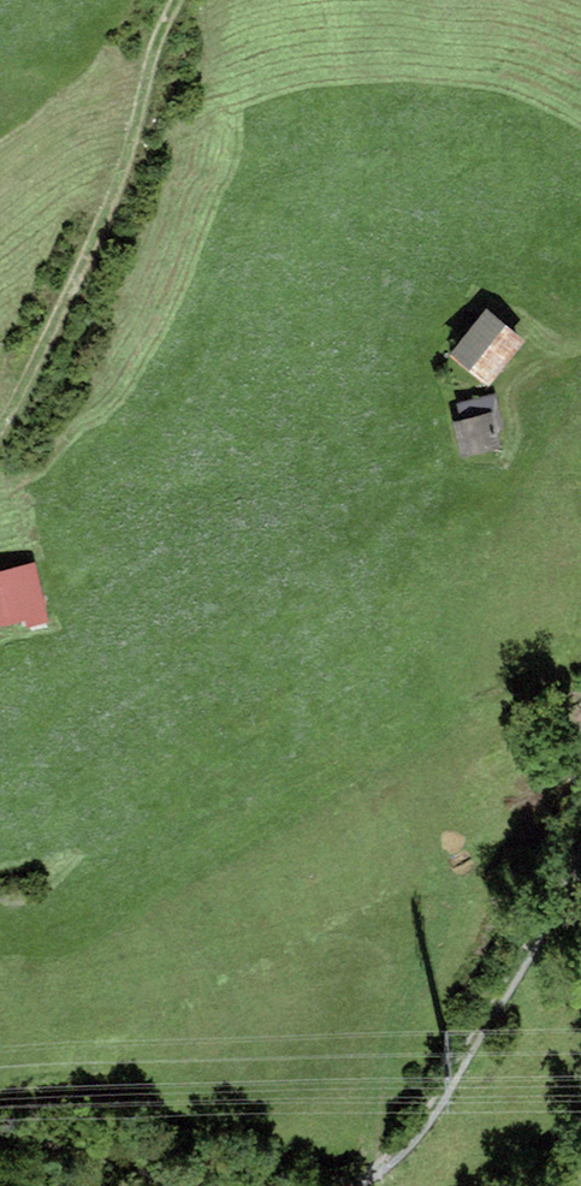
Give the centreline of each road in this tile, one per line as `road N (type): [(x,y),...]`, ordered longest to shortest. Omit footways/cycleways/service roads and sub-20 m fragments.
road 1 (track): [(0,448),(128,162),(161,16),(173,0)]
road 2 (track): [(353,1185),(431,1115),(580,868)]
road 3 (track): [(284,1185),(180,1171),(124,1148),(0,1141)]
road 4 (track): [(580,352),(526,450),(471,488)]

